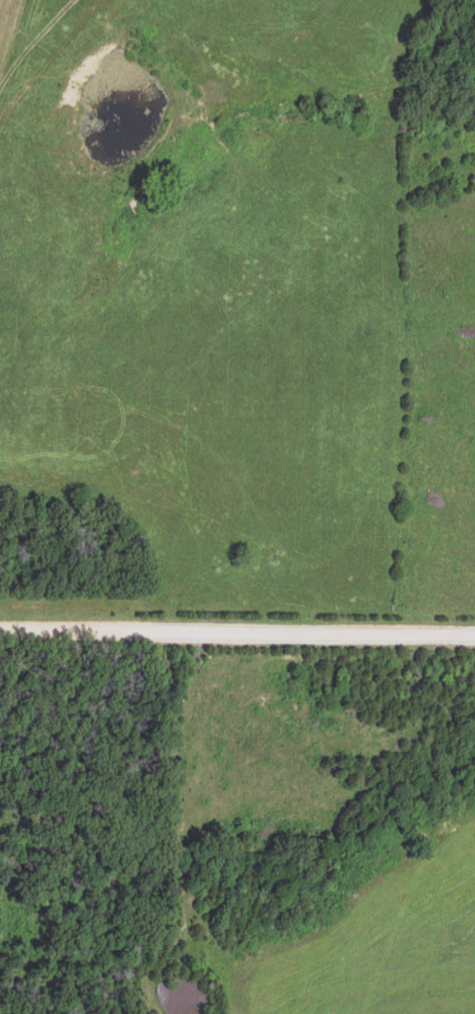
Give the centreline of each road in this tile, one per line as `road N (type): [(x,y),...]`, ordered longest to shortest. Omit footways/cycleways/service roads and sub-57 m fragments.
road 1 (residential): [(474,634),(0,629)]

